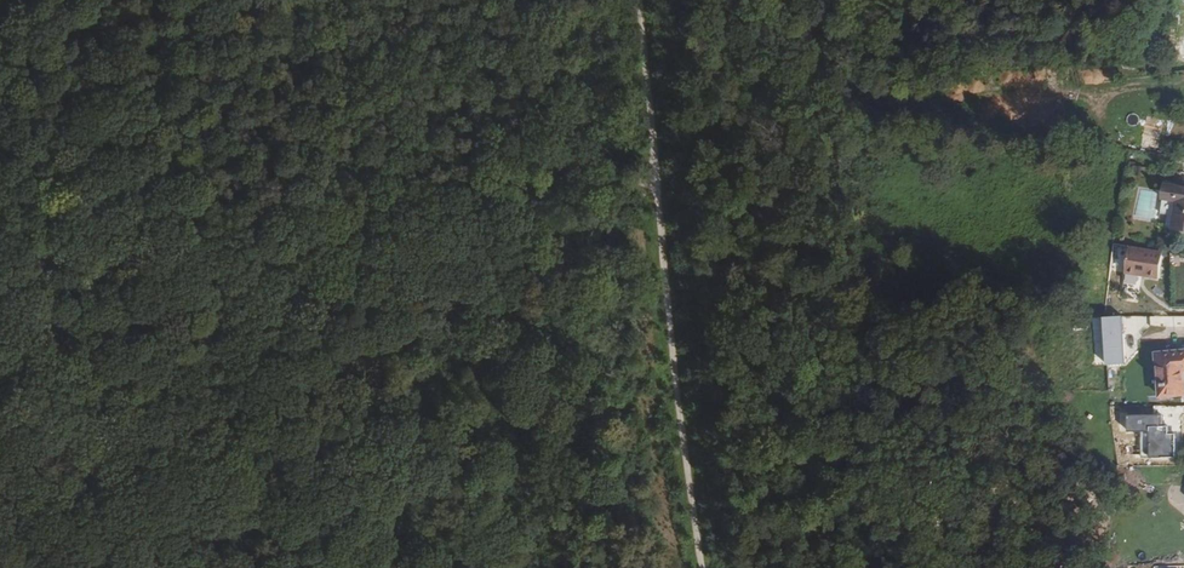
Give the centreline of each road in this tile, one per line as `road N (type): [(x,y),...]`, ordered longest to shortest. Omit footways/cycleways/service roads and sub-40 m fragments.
road 1 (track): [(0,233),(659,183)]
road 2 (track): [(700,567),(673,377),(640,0)]

